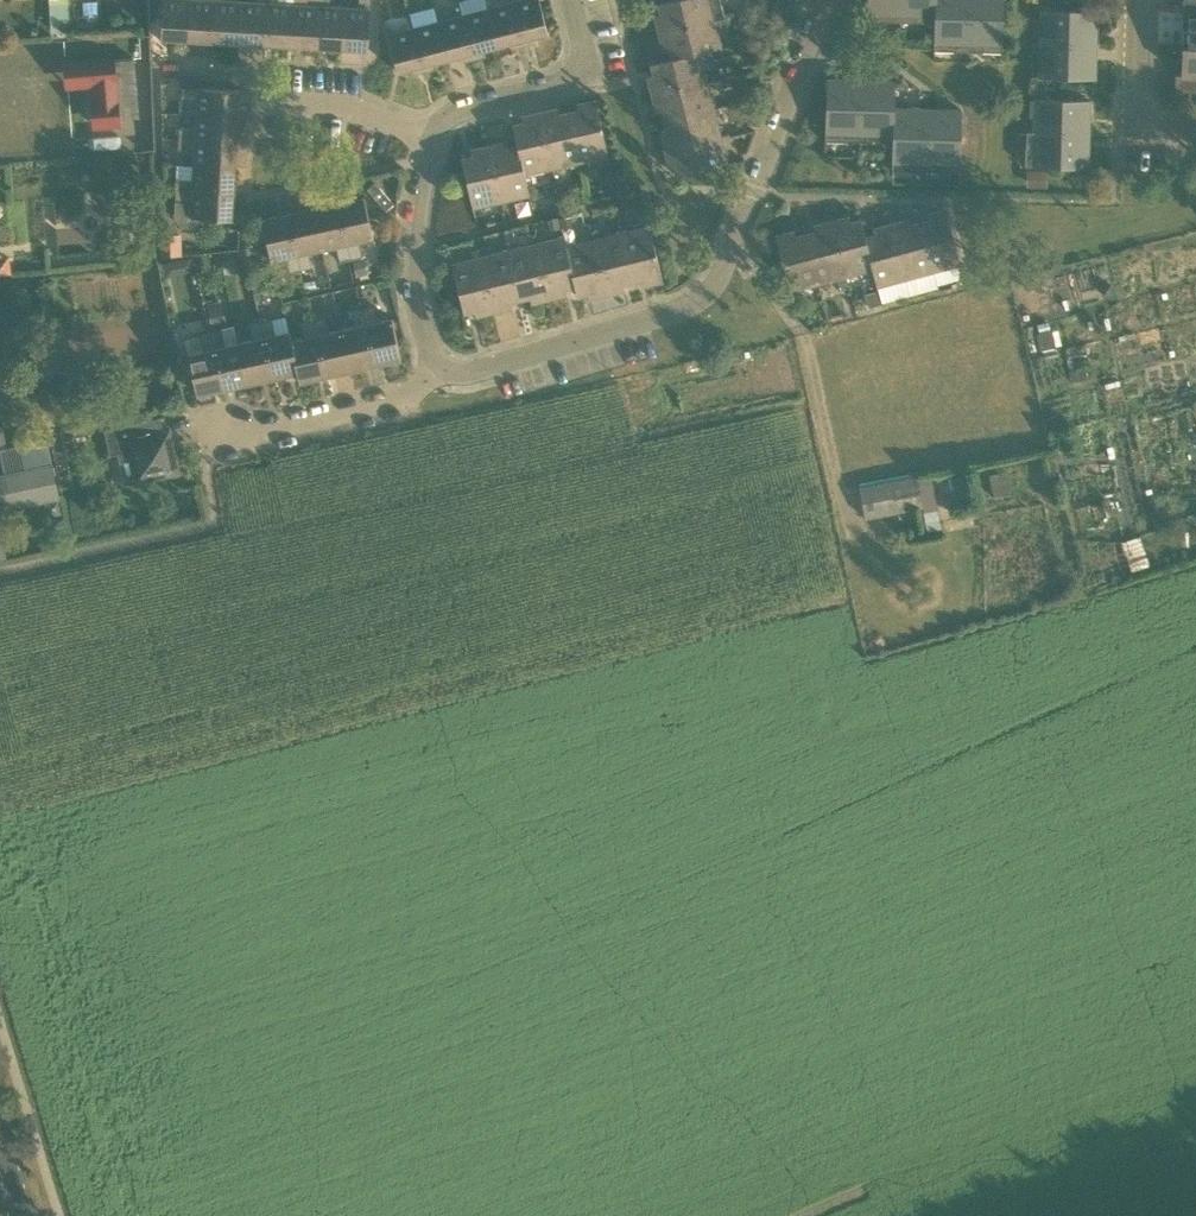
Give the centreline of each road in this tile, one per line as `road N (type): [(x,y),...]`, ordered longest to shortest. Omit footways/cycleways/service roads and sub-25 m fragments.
road 1 (residential): [(441,381),(496,379),(685,317),(717,297),(833,0)]
road 2 (residential): [(442,148),(282,108),(252,71),(185,66)]
road 3 (residential): [(210,466),(225,447),(248,436),(407,403),(441,381)]
road 4 (residential): [(442,148),(455,130),(578,87),(585,71),(574,0)]
road 5 (residential): [(441,381),(427,273),(442,148)]
road 6 (residential): [(1195,131),(1175,131),(1148,117),(1144,0)]

